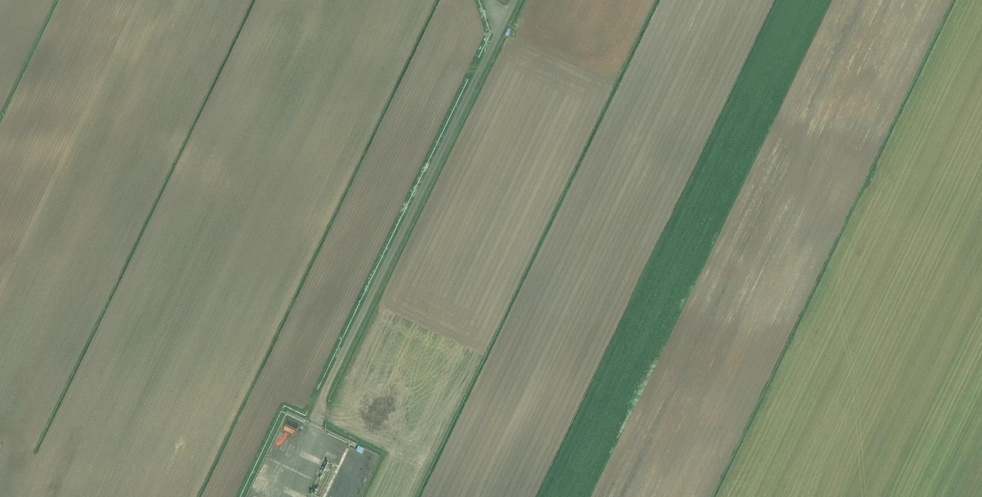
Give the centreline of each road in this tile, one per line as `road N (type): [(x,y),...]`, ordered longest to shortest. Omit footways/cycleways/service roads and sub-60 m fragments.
road 1 (track): [(515,0),(315,416)]

